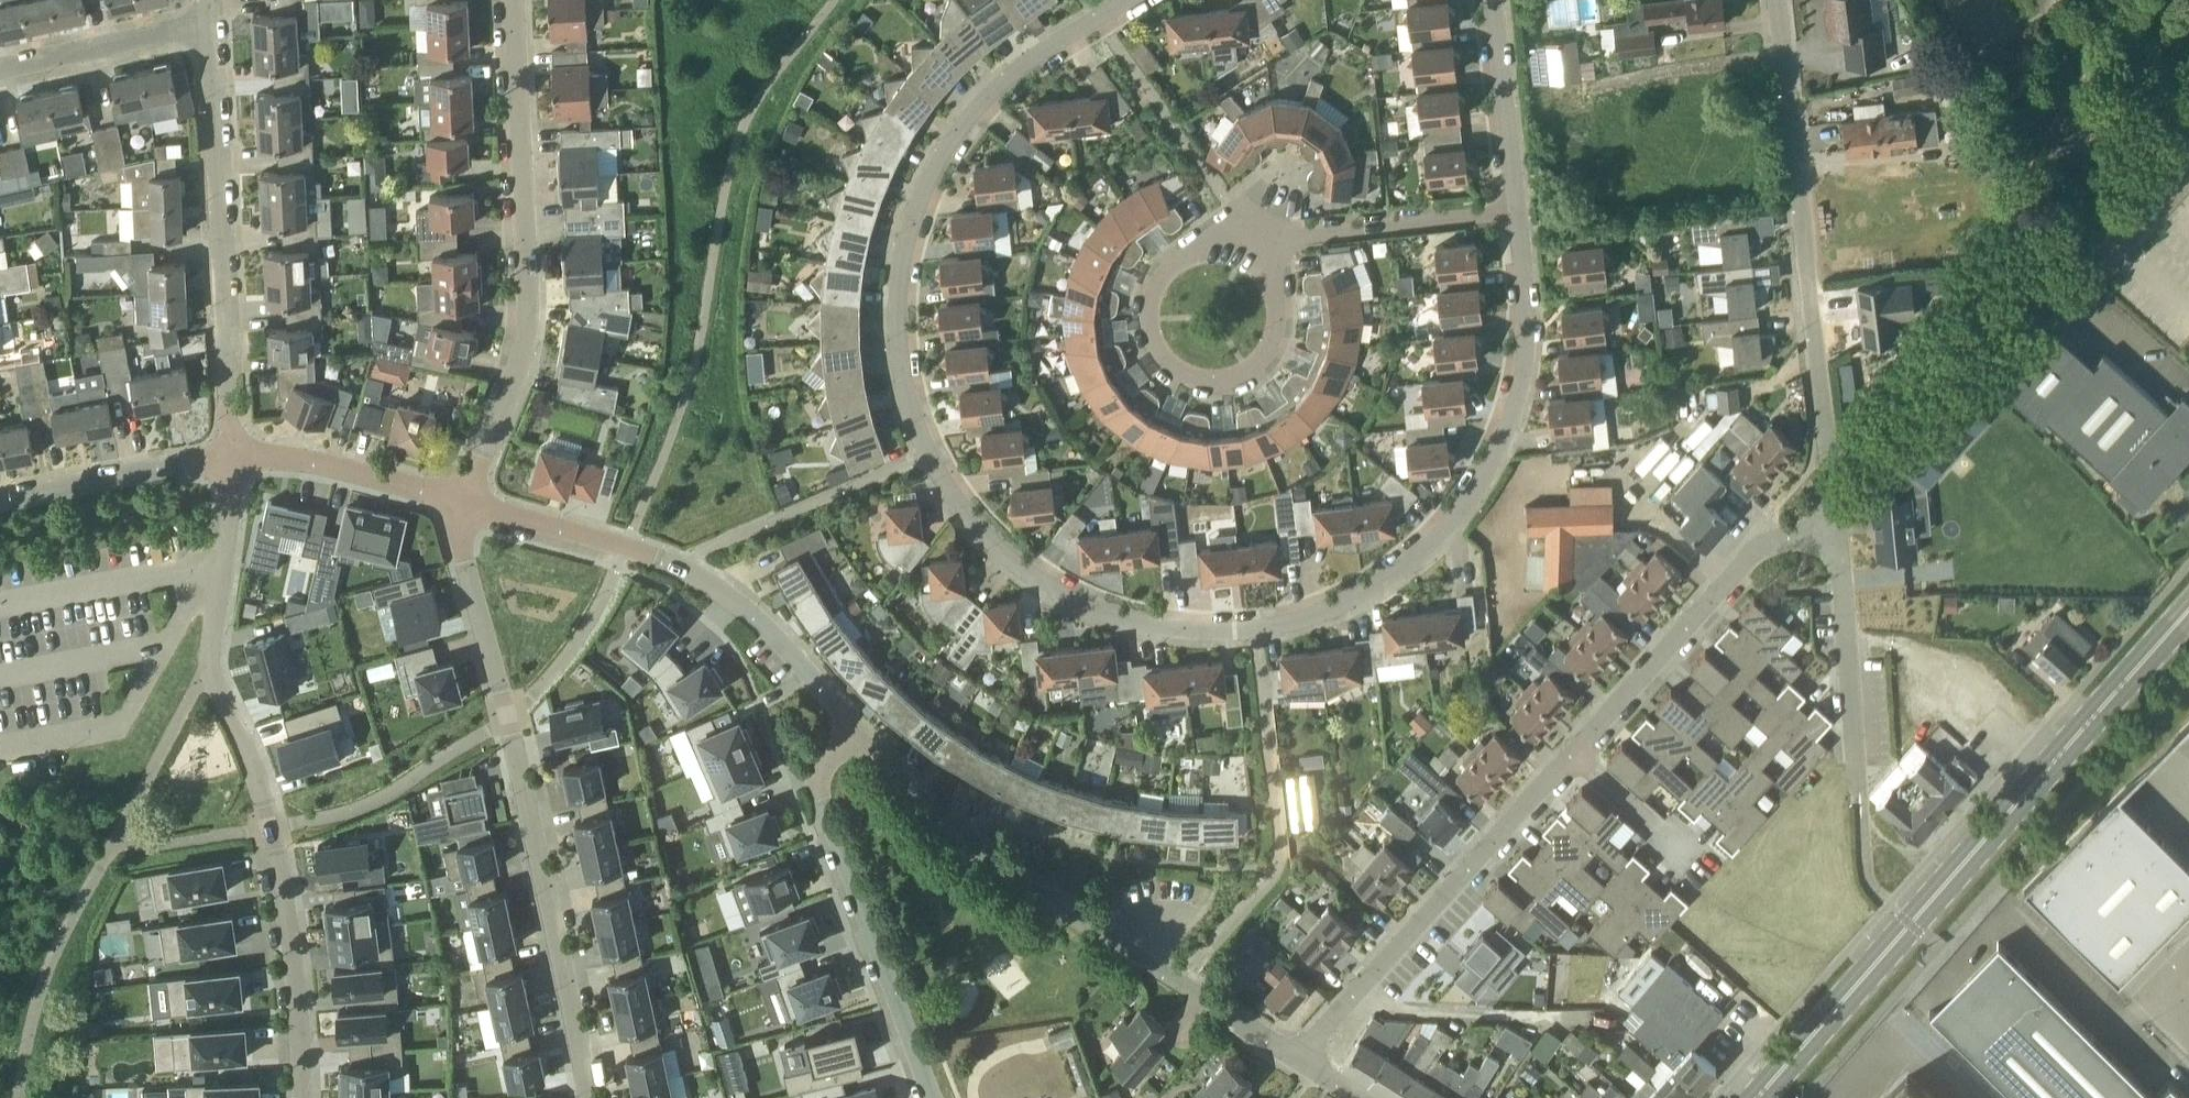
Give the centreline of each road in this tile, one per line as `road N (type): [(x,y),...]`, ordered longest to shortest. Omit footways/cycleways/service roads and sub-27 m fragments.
road 1 (residential): [(1519,213),(1527,353),(1513,420),(1475,500),(1436,547),(1336,612),(1253,632),(1190,636),(1124,623),(1061,594),(989,540),(926,457),(906,397),(899,269),(941,144),(996,89),(1126,0)]
road 2 (residential): [(307,1097),(308,1054),(270,829),(211,668),(234,457)]
road 3 (secondary): [(1761,1097),(2188,614)]
road 4 (residential): [(466,502),(462,567),(576,1019),(585,1097)]
road 5 (residential): [(1313,1071),(989,857),(861,732)]
road 6 (residential): [(1835,536),(1775,0)]
road 7 (residential): [(466,502),(533,326),(514,0)]
road 8 (residential): [(861,732),(787,646),(680,564),(466,502)]
road 9 (residential): [(234,457),(211,26)]
road 10 (residential): [(1313,1071),(1317,1036),(1573,754)]
road 11 (residential): [(1279,239),(1266,356),(1214,381),(1183,377),(1162,356),(1150,307),(1167,274),(1241,222)]
road 12 (residential): [(936,1097),(822,778),(861,732)]
road 13 (residential): [(1573,754),(1758,546),(1835,536)]
road 14 (residential): [(1859,803),(1835,536)]
road 15 (residential): [(1279,239),(1519,213)]
road 16 (residential): [(0,501),(234,457)]
road 17 (residential): [(466,502),(299,461),(234,457)]
road 18 (residential): [(0,73),(211,26)]
road 19 (residential): [(1496,0),(1519,213)]
road 20 (residential): [(1573,754),(1690,859)]
road 21 (unclassified): [(2096,269),(2188,166)]

